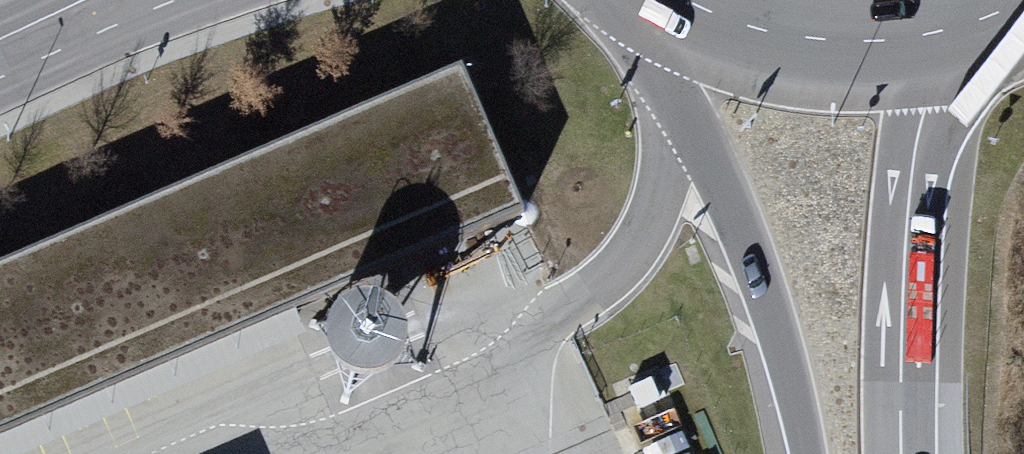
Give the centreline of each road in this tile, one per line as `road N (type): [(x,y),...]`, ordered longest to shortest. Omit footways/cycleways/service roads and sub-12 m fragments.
road 1 (motorway): [(630,0),(755,281),(803,453)]
road 2 (motorway): [(909,453),(911,242),(942,56)]
road 3 (primary): [(641,0),(723,42),(776,57),(887,64),(942,56)]
road 4 (primary): [(0,59),(174,0)]

